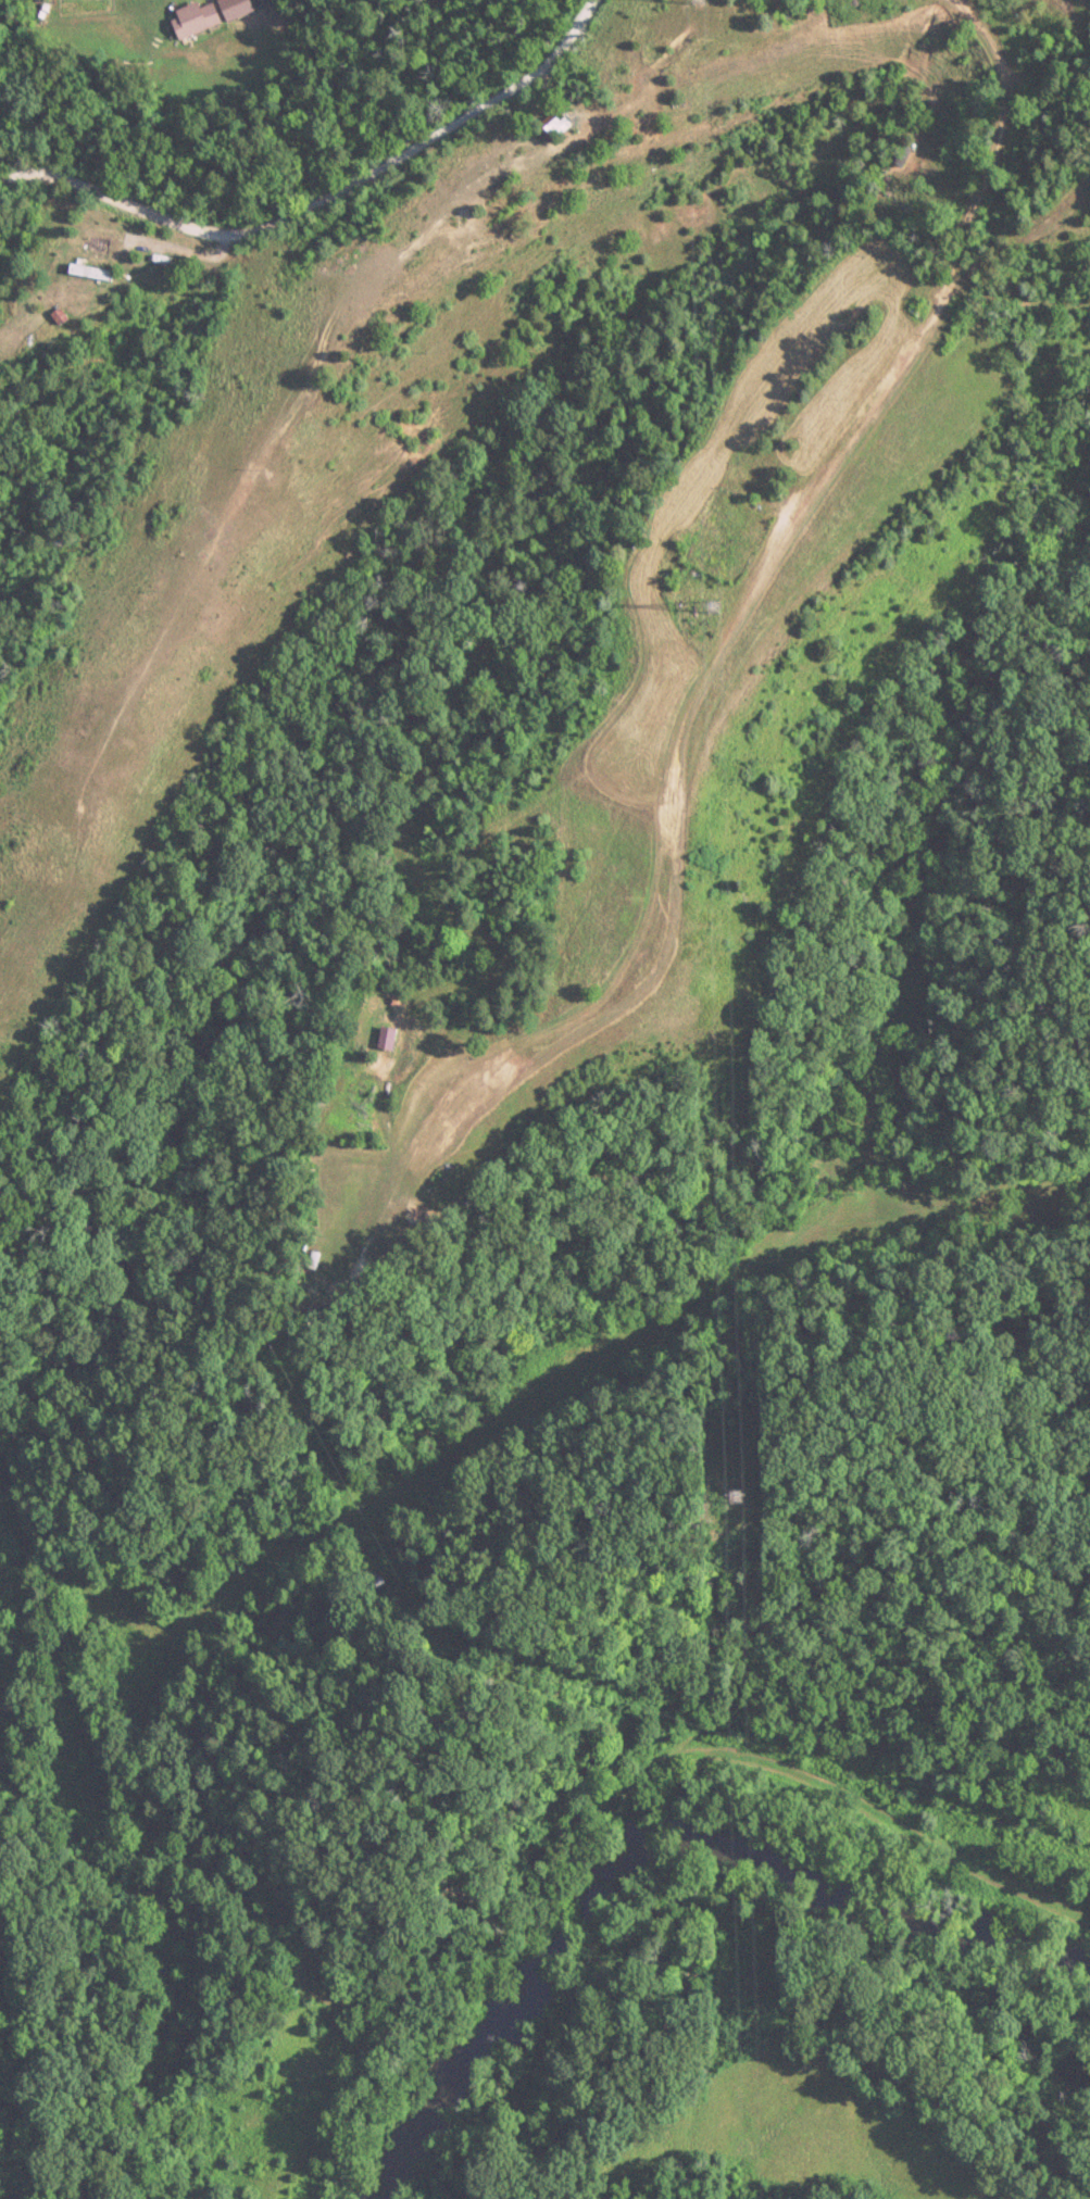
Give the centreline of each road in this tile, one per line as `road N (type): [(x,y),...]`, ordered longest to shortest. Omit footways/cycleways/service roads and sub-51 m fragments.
road 1 (residential): [(0,179),(39,173),(179,228),(252,231),(541,72),(593,0)]
road 2 (track): [(1089,1965),(1022,1962),(967,1976),(923,2003),(790,2051),(788,2066),(790,2075),(930,2113),(1072,2198)]

